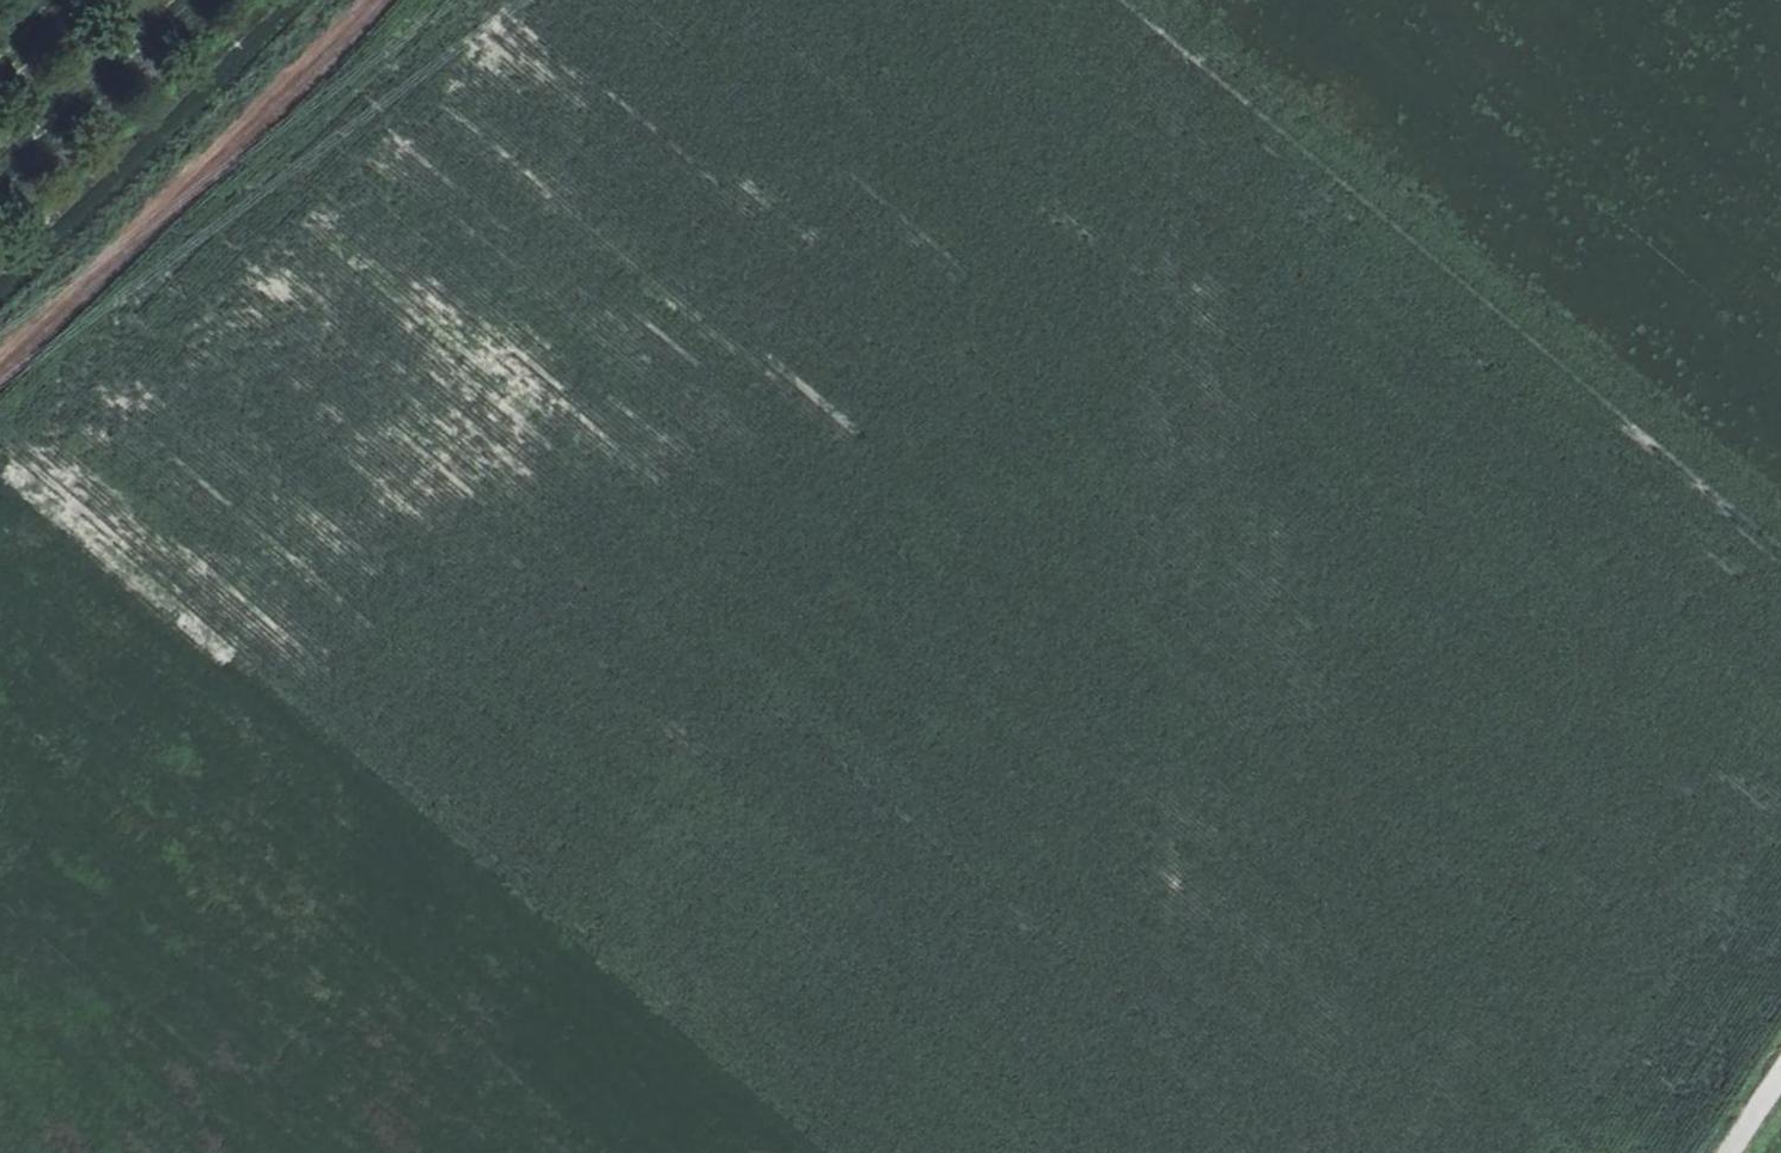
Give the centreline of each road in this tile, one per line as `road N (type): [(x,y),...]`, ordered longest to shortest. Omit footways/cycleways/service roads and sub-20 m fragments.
road 1 (track): [(342,0),(294,67),(0,338)]

